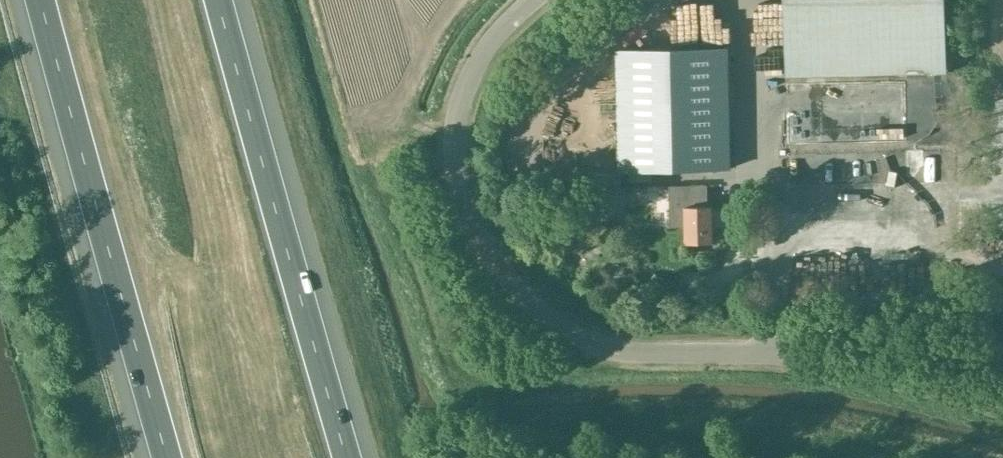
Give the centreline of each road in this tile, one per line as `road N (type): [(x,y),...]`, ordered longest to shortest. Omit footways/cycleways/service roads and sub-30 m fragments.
road 1 (unclassified): [(1002,402),(799,357),(607,348),(526,300),(470,223),(455,142),(471,71),(531,0)]
road 2 (motorway): [(39,0),(166,457)]
road 3 (motorway): [(346,457),(219,0)]
road 4 (track): [(367,145),(458,374),(482,382),(510,378),(607,348)]

